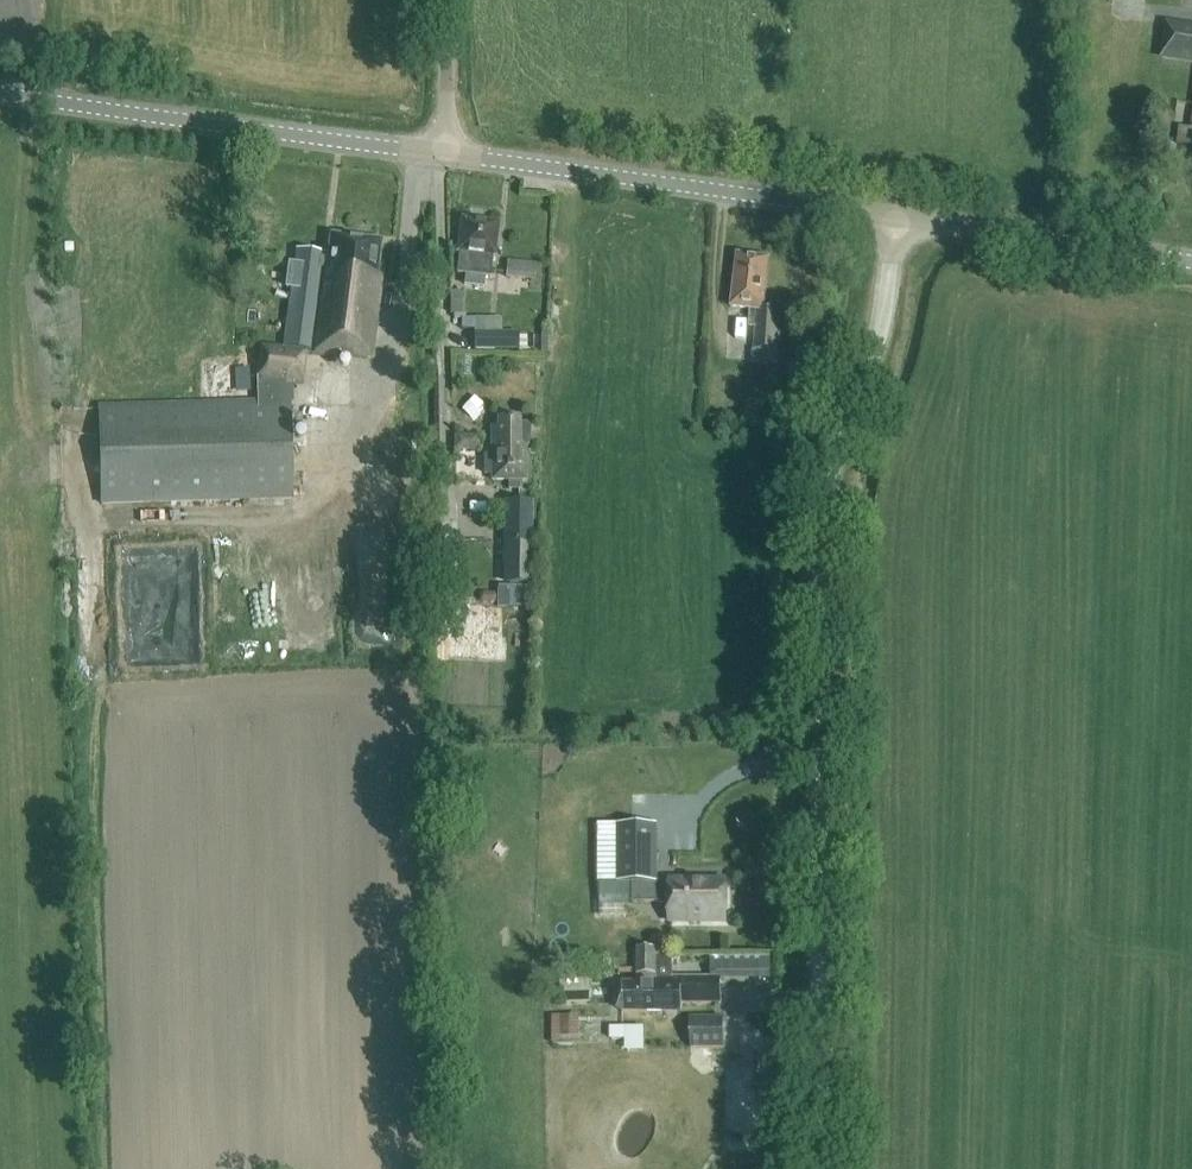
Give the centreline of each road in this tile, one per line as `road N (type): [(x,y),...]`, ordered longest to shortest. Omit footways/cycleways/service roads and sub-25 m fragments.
road 1 (unclassified): [(820,1168),(825,547),(832,465),(880,327),(897,218)]
road 2 (tertiary): [(897,218),(446,157)]
road 3 (tertiary): [(446,157),(0,85)]
road 4 (tertiary): [(1191,263),(897,218)]
road 5 (unclassified): [(446,157),(444,0)]

